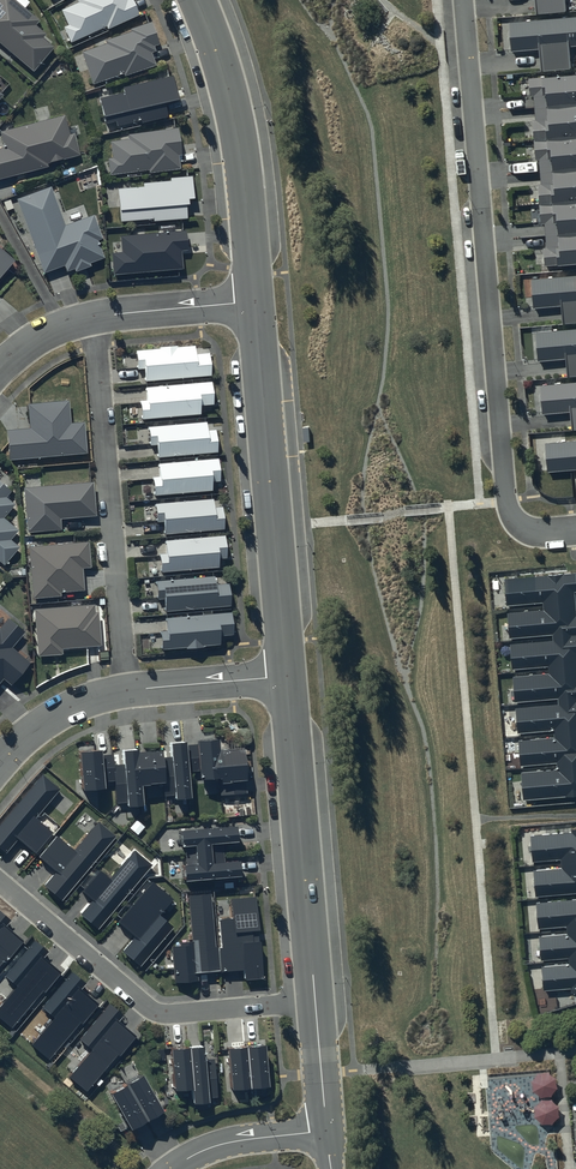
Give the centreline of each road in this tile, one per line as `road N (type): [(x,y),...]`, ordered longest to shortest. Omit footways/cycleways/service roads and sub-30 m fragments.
road 1 (residential): [(463,0),(506,499),(521,525),(575,529)]
road 2 (tertiary): [(255,301),(288,676)]
road 3 (residential): [(94,317),(125,692)]
road 4 (residential): [(315,1002),(159,1015),(0,882)]
road 5 (tertiary): [(288,676),(315,1002)]
road 6 (tertiary): [(197,0),(238,134),(255,301)]
road 7 (residential): [(288,676),(125,692)]
road 8 (residential): [(169,1168),(224,1143),(326,1131)]
road 9 (residential): [(94,317),(255,301)]
road 10 (residential): [(125,692),(54,716),(0,763)]
road 11 (tertiary): [(315,1002),(326,1131)]

